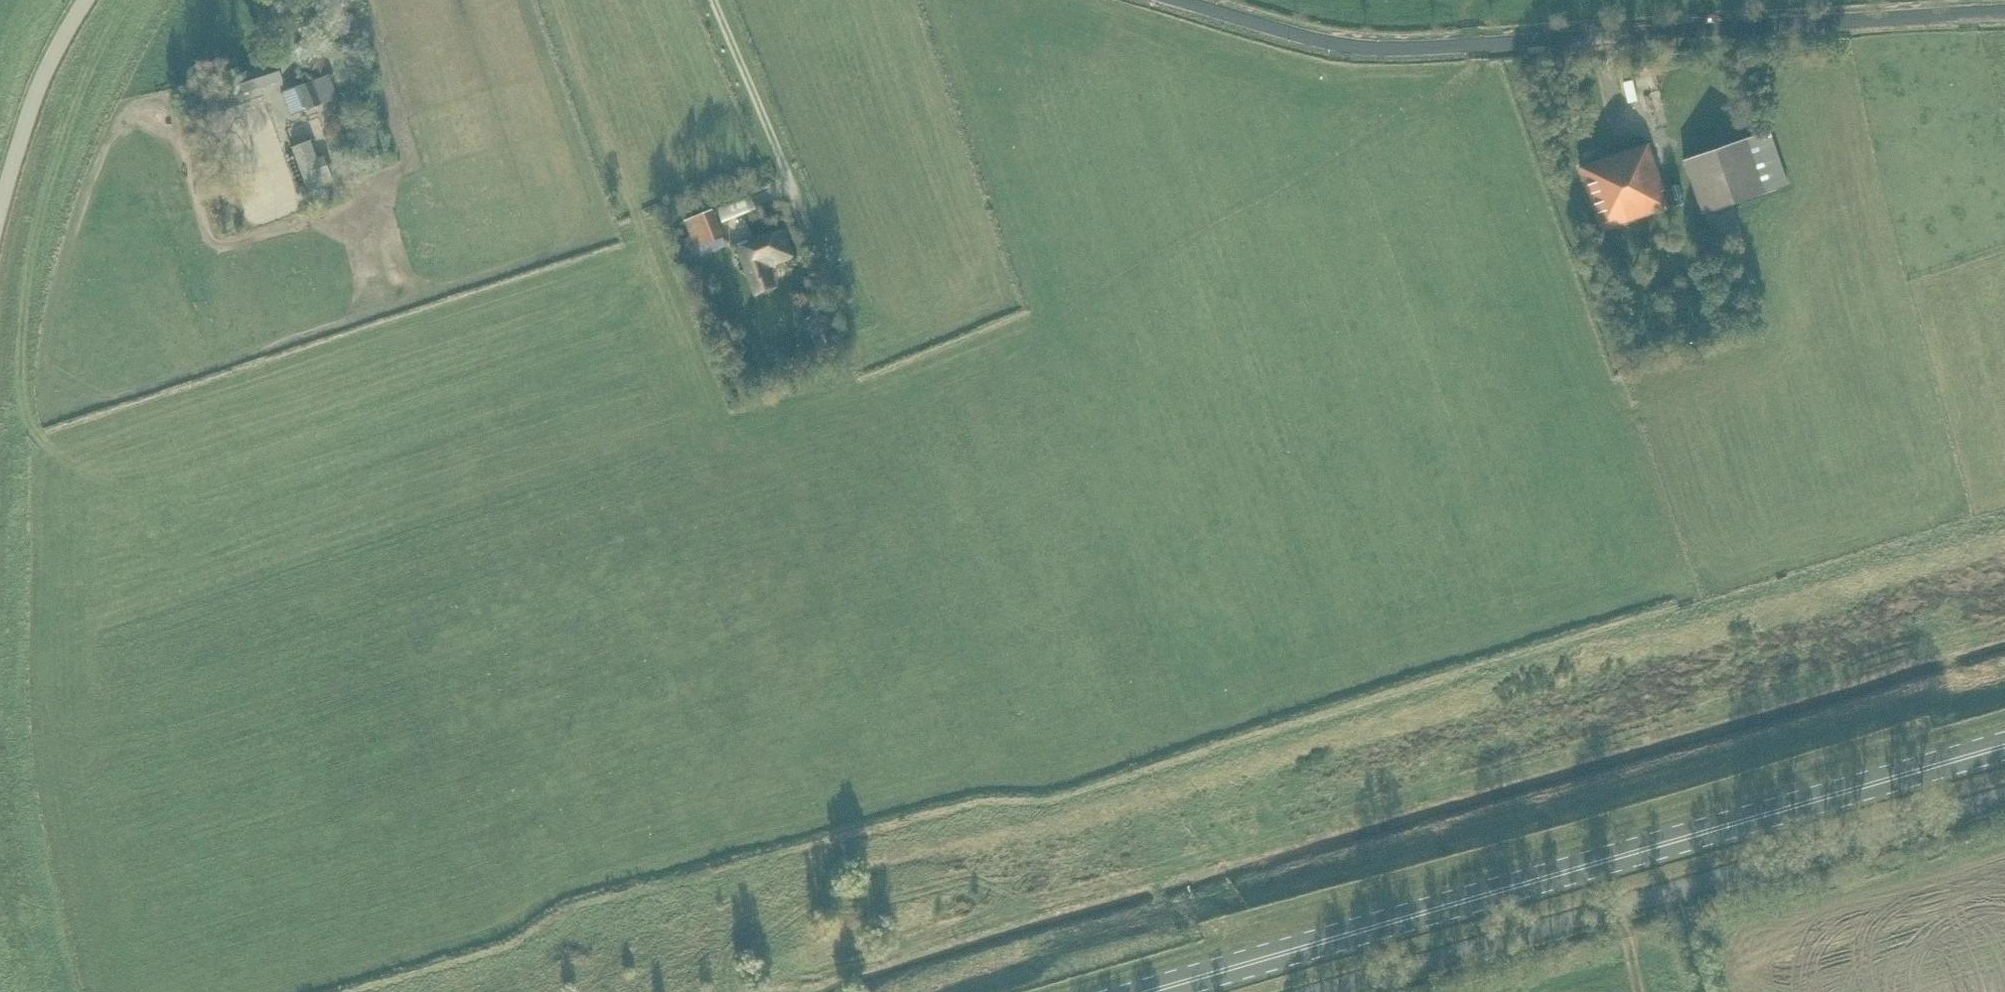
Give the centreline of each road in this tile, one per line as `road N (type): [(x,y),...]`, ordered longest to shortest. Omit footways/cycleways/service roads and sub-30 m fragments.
road 1 (primary): [(1150,991),(2004,746)]
road 2 (unclassified): [(1178,0),(1304,38),(1385,49),(2004,12)]
road 3 (unclassified): [(1318,991),(2004,795)]
road 4 (unclassified): [(0,219),(40,83),(84,0)]

